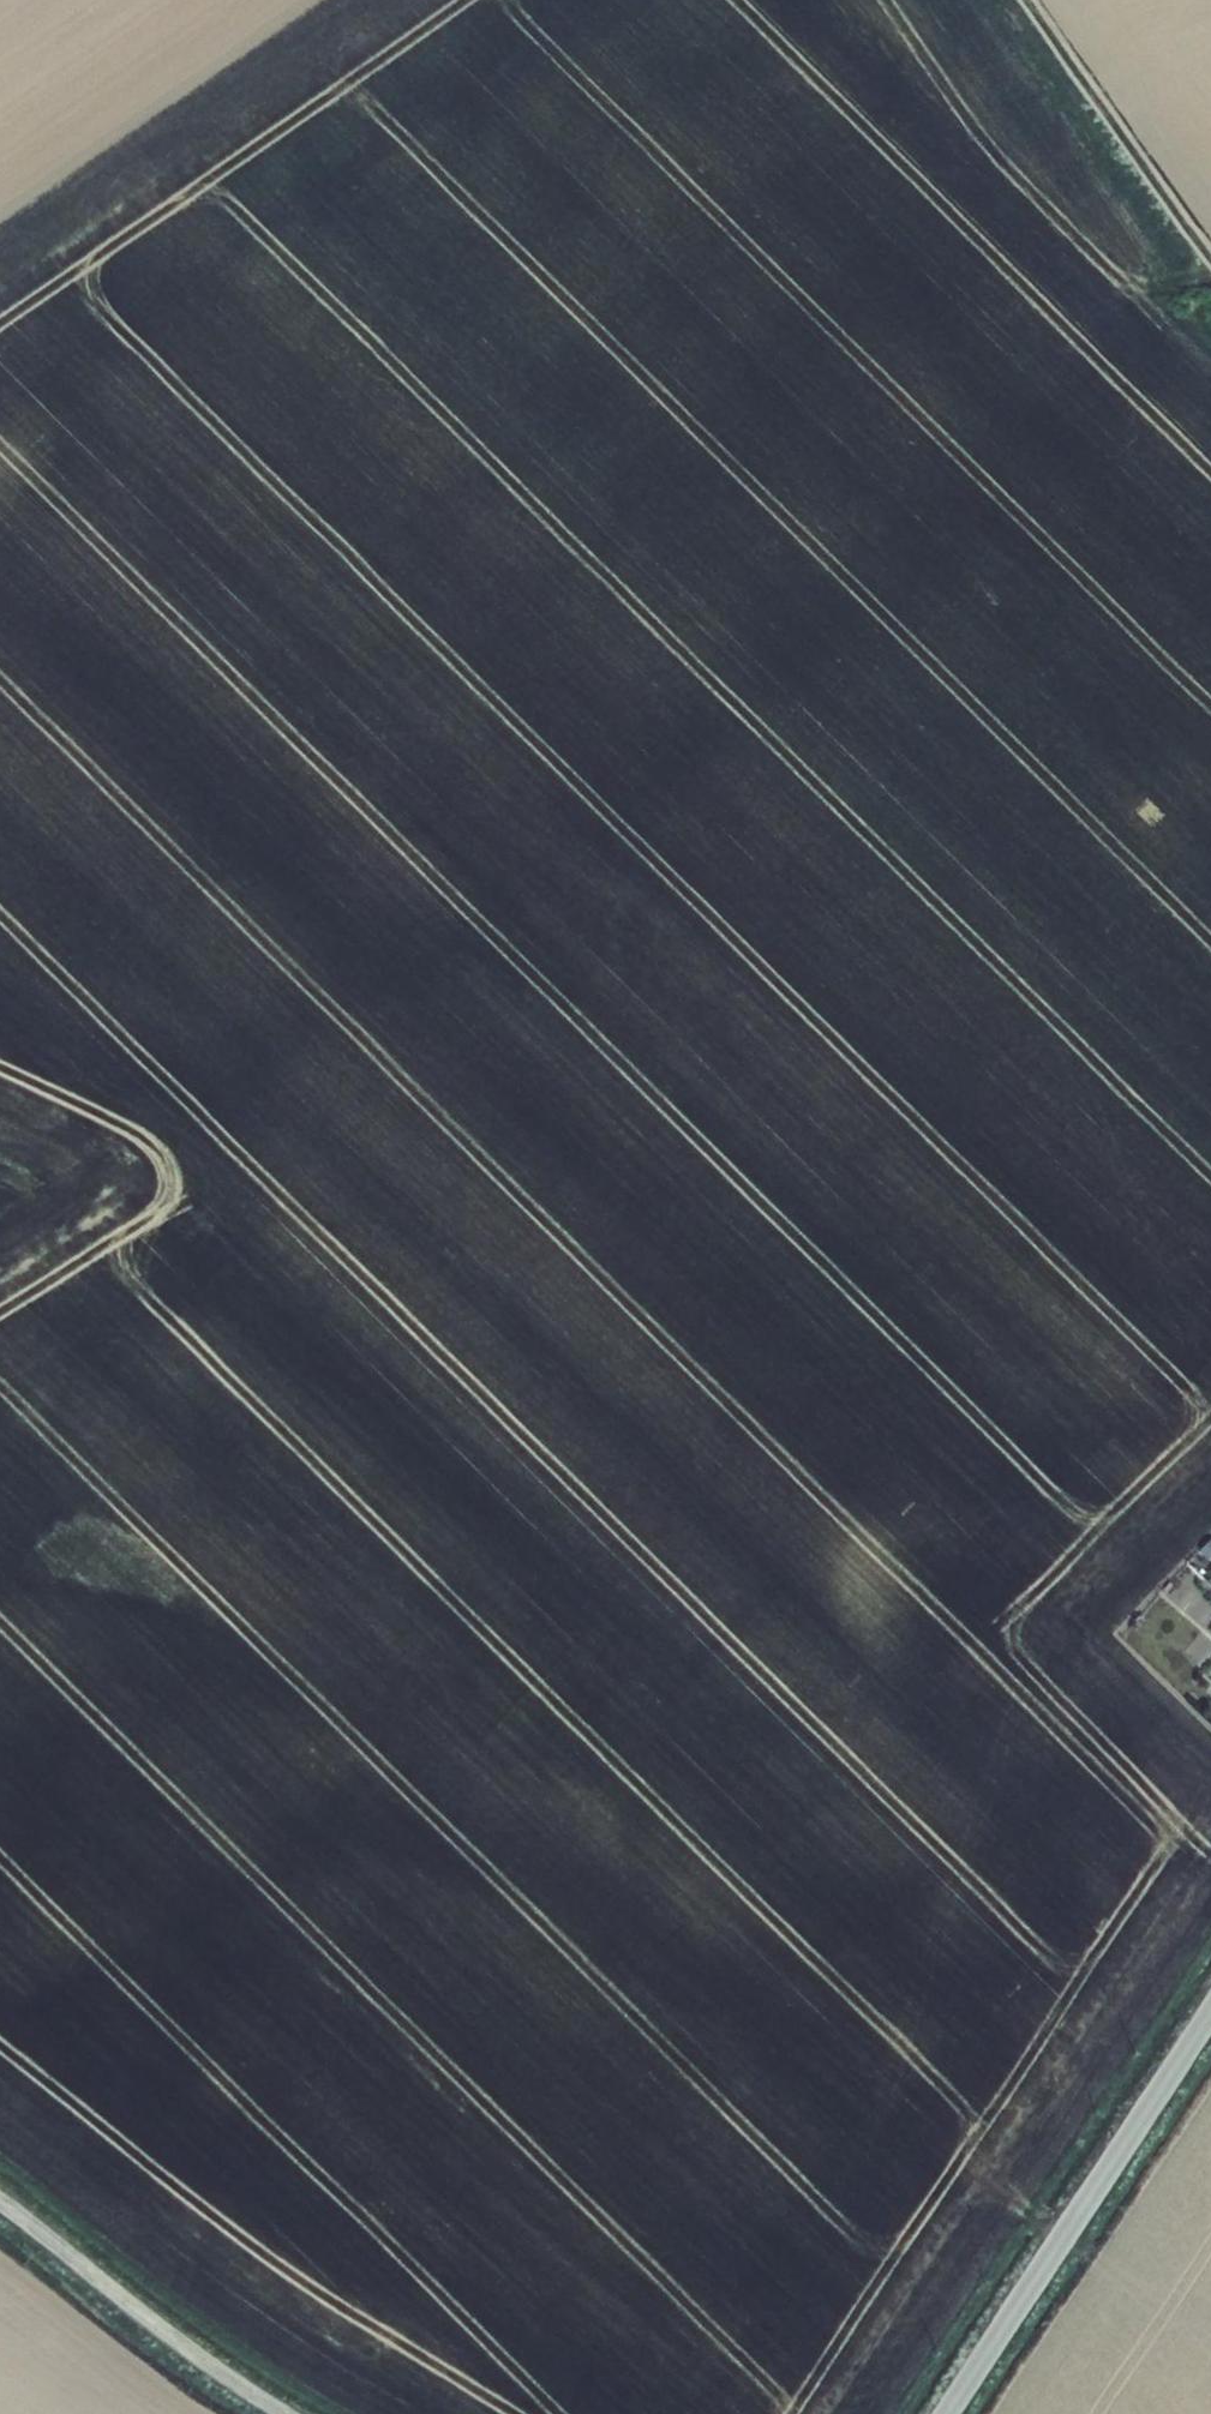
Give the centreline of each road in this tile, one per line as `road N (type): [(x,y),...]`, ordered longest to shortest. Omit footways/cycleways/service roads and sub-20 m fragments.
road 1 (unclassified): [(1210,2012),(947,2413)]
road 2 (unclassified): [(0,2201),(286,2413)]
road 3 (track): [(1210,259),(1026,0)]

